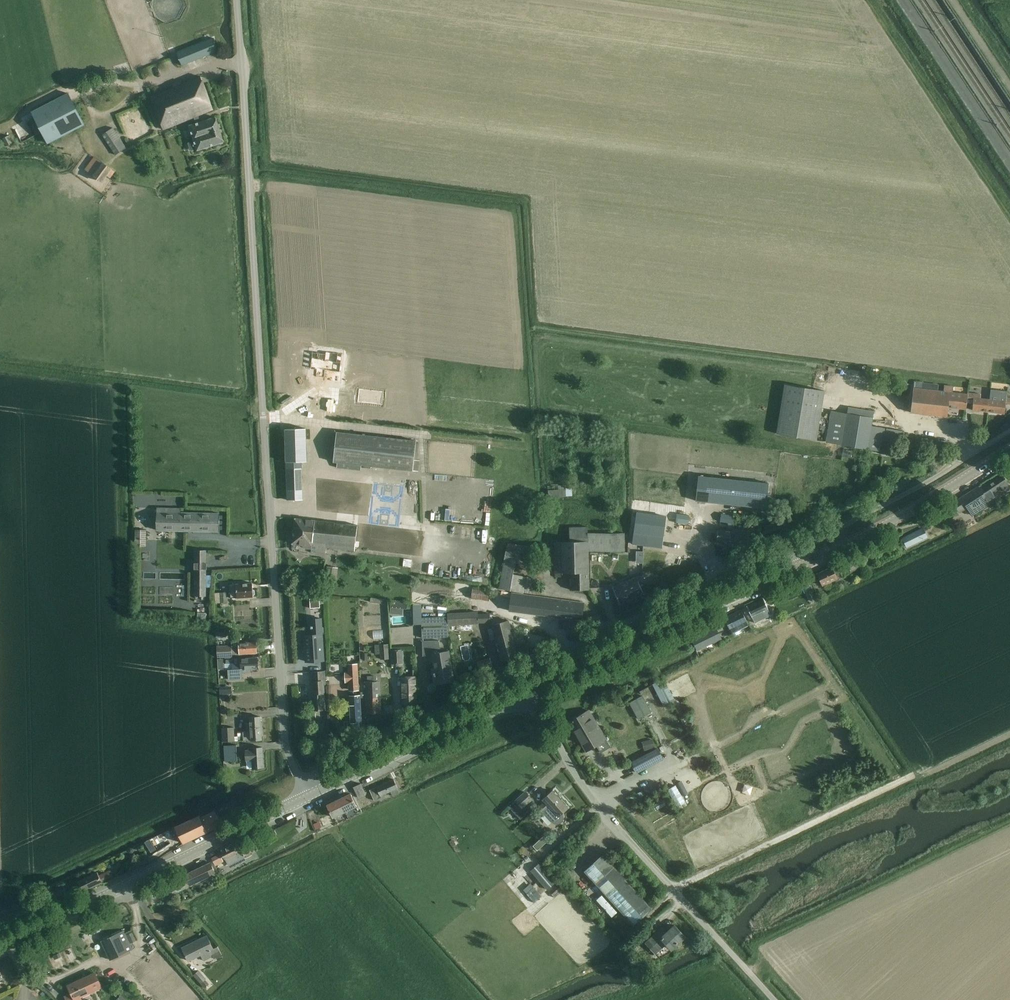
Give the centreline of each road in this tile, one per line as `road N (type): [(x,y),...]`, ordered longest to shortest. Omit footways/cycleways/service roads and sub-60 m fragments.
road 1 (unclassified): [(299,778),(285,747),(236,0)]
road 2 (residential): [(806,563),(773,560),(733,571),(299,778)]
road 3 (unclassified): [(774,999),(600,808),(527,689)]
road 4 (secondary): [(0,948),(310,796)]
road 5 (secondary): [(527,689),(806,563)]
road 6 (track): [(671,888),(912,776)]
road 7 (residential): [(806,563),(809,545),(1009,428)]
road 8 (secondary): [(310,796),(527,689)]
road 9 (secondary): [(806,563),(1009,449)]

